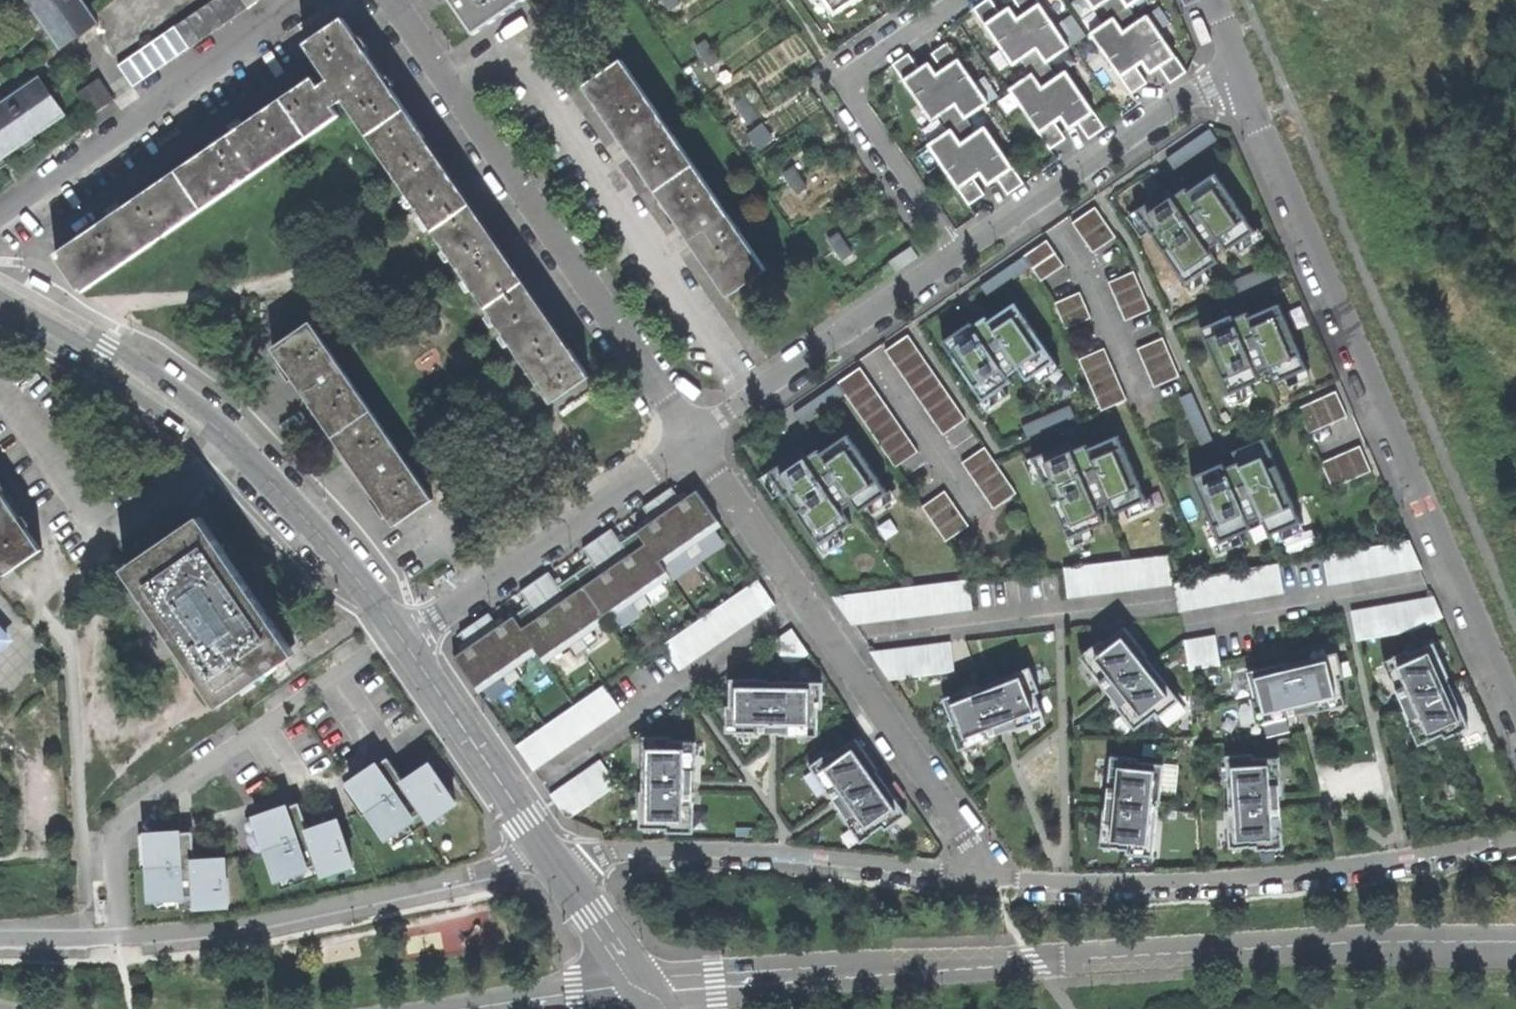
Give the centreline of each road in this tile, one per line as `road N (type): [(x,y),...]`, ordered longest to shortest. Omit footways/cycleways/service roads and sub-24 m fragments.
road 1 (residential): [(650,994),(1308,945),(1515,943)]
road 2 (residential): [(1515,717),(1243,75)]
road 3 (residential): [(0,288),(106,348),(211,423),(292,502),(406,639)]
road 4 (residential): [(996,880),(694,440)]
road 5 (residential): [(694,440),(392,0)]
road 6 (residential): [(406,639),(650,994)]
road 7 (residential): [(406,639),(694,440)]
road 8 (residential): [(963,0),(862,69),(855,87),(961,252)]
road 9 (residential): [(961,252),(1177,106),(1243,75)]
road 10 (residential): [(694,440),(961,252)]
road 11 (residential): [(503,1008),(650,994)]

